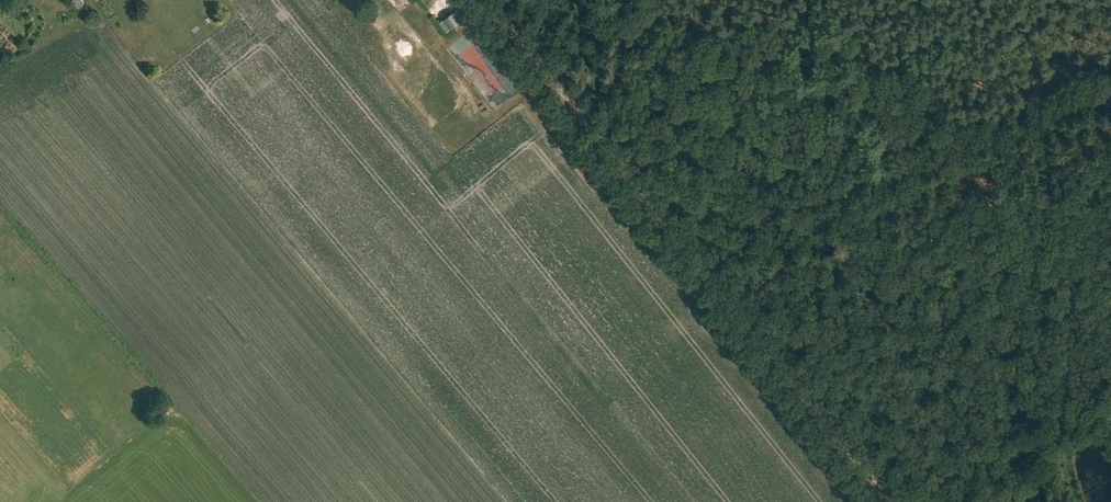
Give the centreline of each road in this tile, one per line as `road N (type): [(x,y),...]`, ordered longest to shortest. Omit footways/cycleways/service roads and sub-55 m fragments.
road 1 (track): [(490,0),(892,501)]

